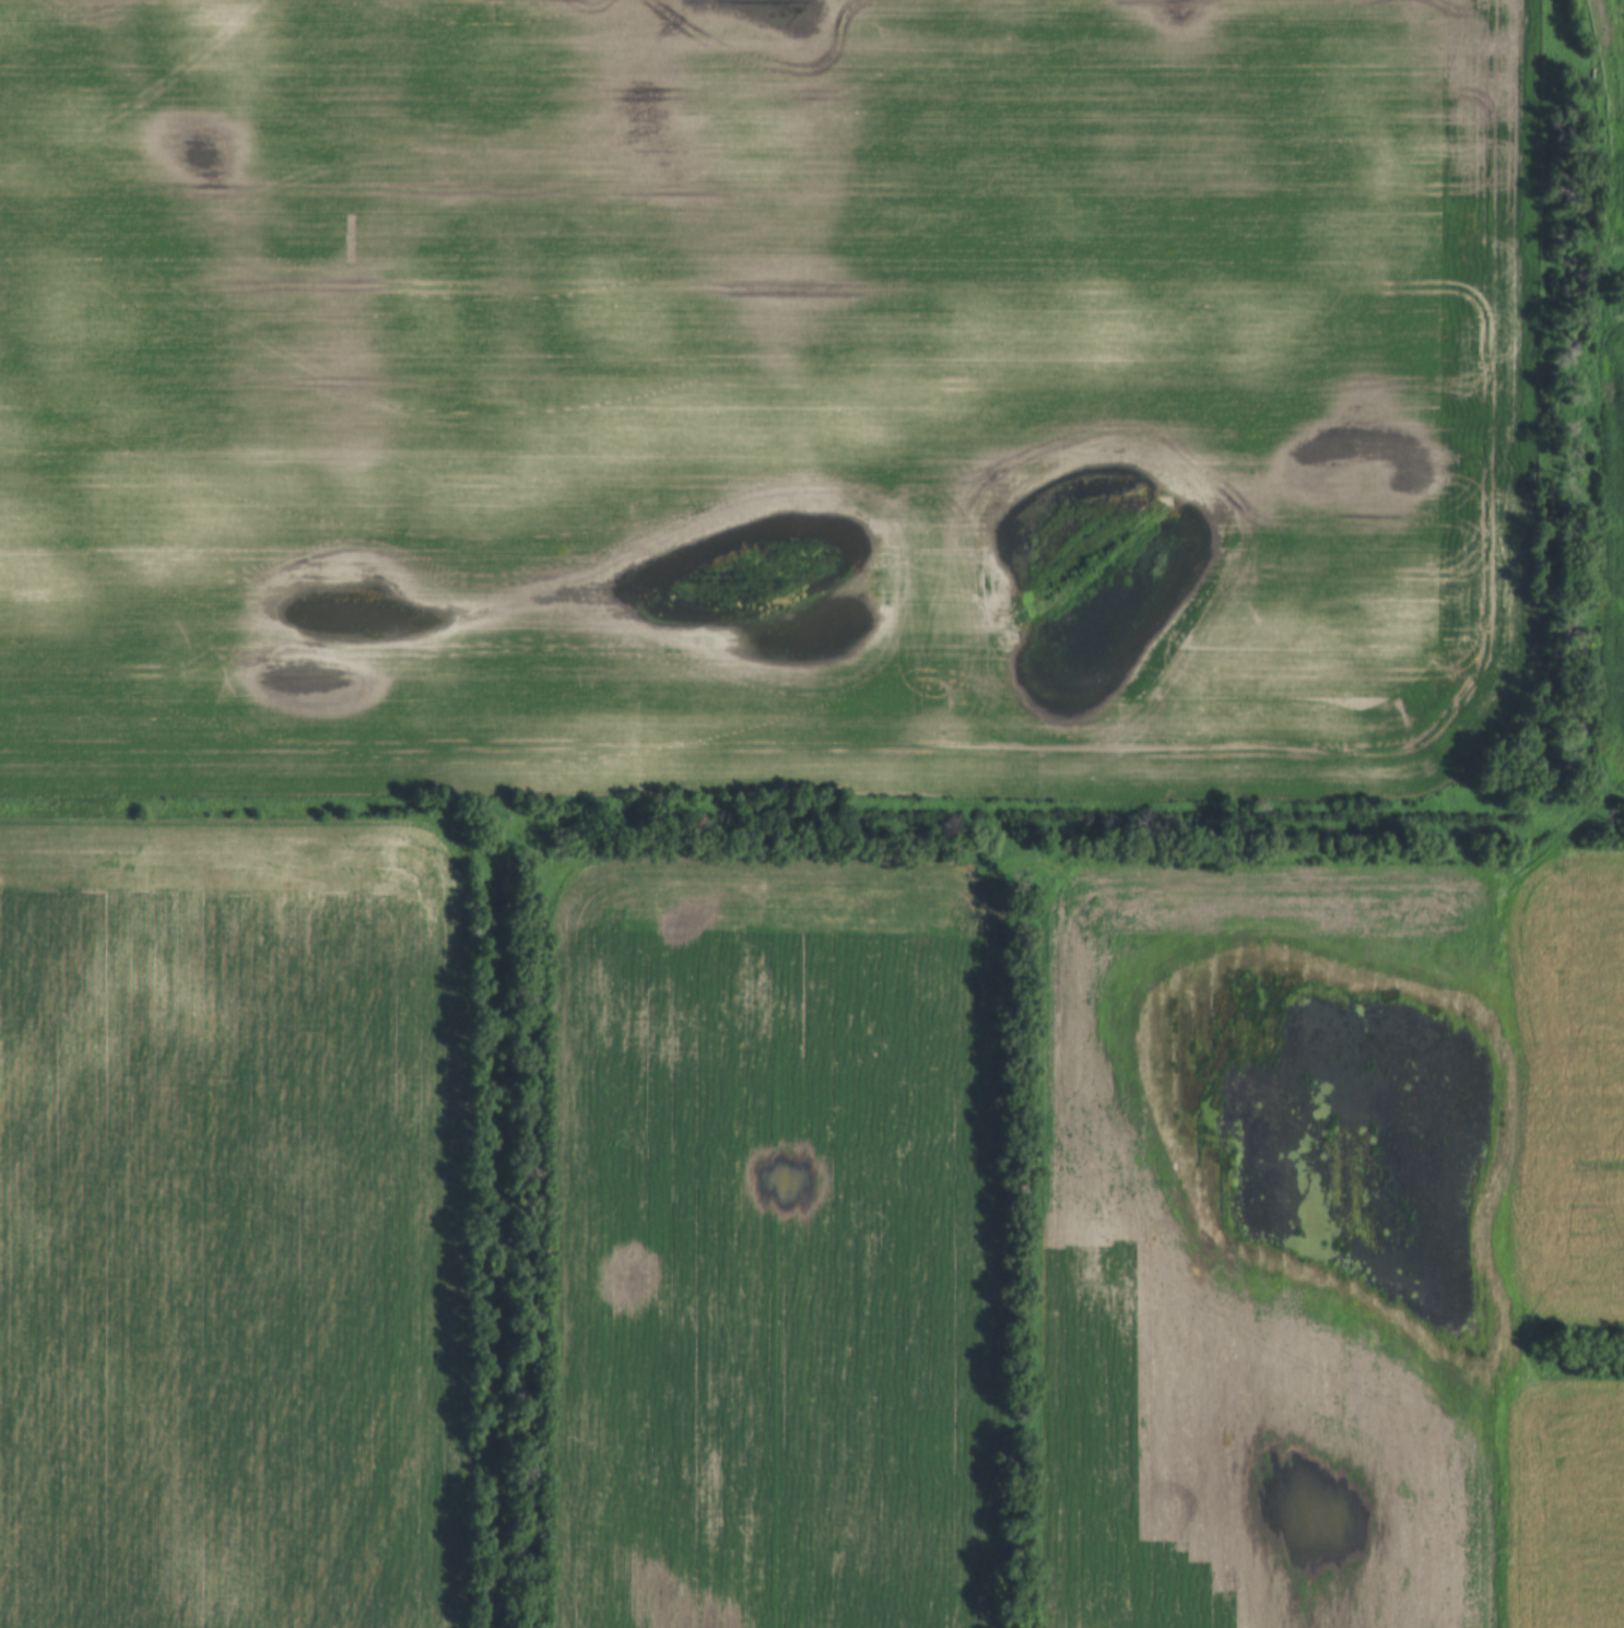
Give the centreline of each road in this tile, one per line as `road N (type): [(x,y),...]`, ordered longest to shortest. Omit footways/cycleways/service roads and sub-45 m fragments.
road 1 (track): [(506,1627),(502,817),(0,820)]

